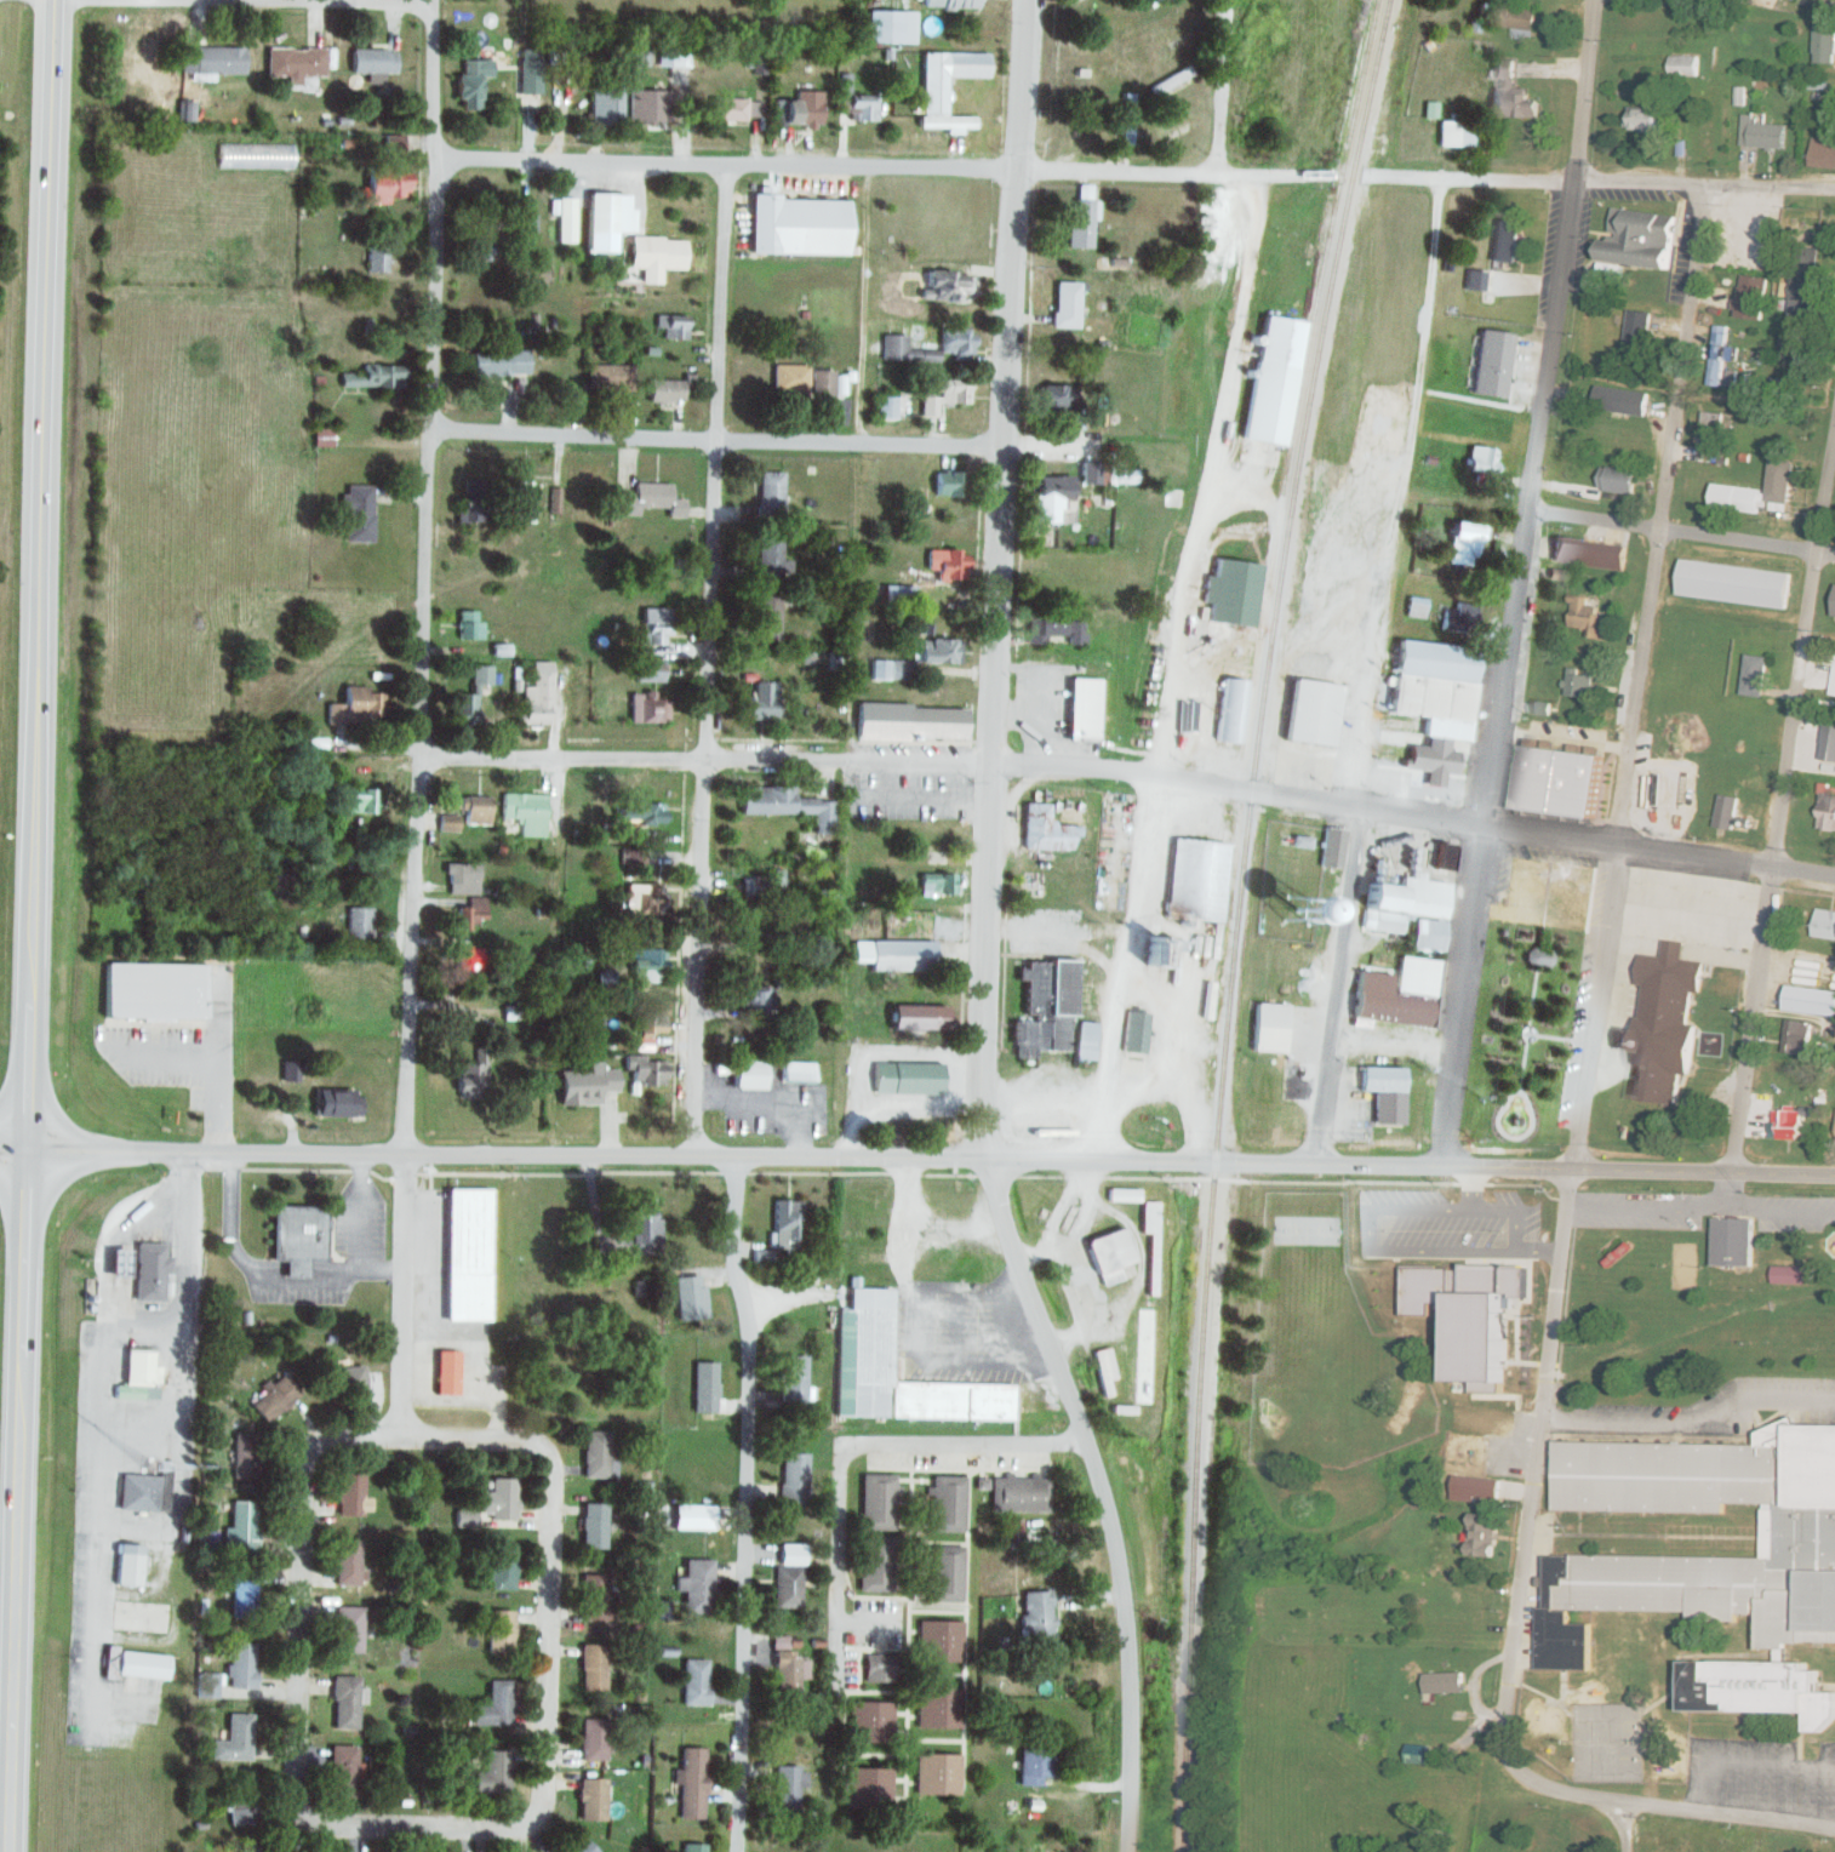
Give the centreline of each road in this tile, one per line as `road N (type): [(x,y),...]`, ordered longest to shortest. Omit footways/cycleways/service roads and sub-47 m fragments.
road 1 (primary): [(9,1851),(52,0)]
road 2 (tertiary): [(24,1155),(983,1159),(1834,1175)]
road 3 (residential): [(1834,182),(430,164)]
road 4 (residential): [(322,1441),(399,1435),(524,1442),(544,1452),(550,1467),(541,1810),(533,1822),(321,1828),(288,1795),(299,1679),(302,1457),(322,1441)]
road 5 (residential): [(1441,1165),(1548,325),(1577,178),(1592,0)]
road 6 (residential): [(405,1160),(434,2)]
road 7 (tertiary): [(1126,1851),(1130,1648),(1117,1550),(983,1159),(987,761)]
road 8 (residential): [(1573,1167),(1704,181)]
road 9 (residential): [(696,1156),(724,167)]
road 10 (residential): [(1834,884),(1151,777),(987,761)]
road 11 (residential): [(1313,1165),(1428,318)]
road 12 (residential): [(184,1155),(175,1579),(152,1605),(133,1608),(95,1607),(103,1290)]
road 13 (tertiary): [(987,761),(991,542),(1025,0)]
road 14 (residential): [(1731,1171),(1834,455)]
road 15 (residential): [(739,1851),(747,1298),(733,1247),(731,1156)]
road 16 (residential): [(1500,1744),(1573,1167)]
road 17 (residential): [(999,448),(424,429)]
road 18 (residential): [(987,761),(416,754)]
road 19 (residential): [(1500,1744),(1545,1782),(1595,1796),(1767,1810),(1834,1825)]
road 20 (residential): [(1834,558),(1530,511)]
road 21 (residential): [(399,1435),(405,1160)]
road 22 (residential): [(434,2),(276,0)]
road 23 (residential): [(1428,318),(1439,177)]

